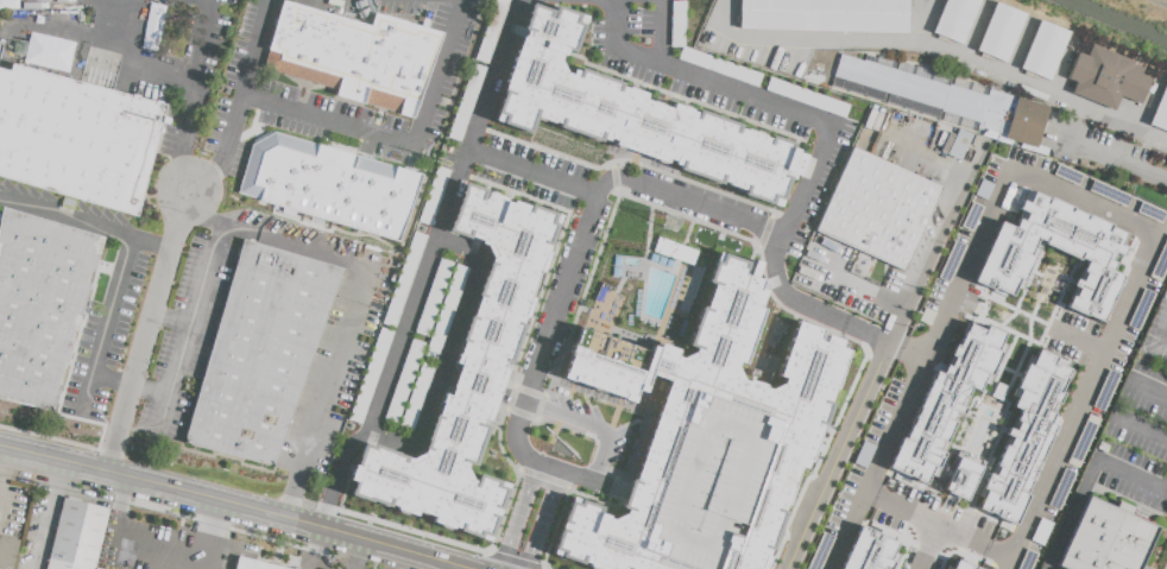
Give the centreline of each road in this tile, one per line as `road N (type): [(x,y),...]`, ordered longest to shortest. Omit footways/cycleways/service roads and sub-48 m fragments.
road 1 (tertiary): [(462,568),(0,451)]
road 2 (residential): [(108,476),(191,188)]

